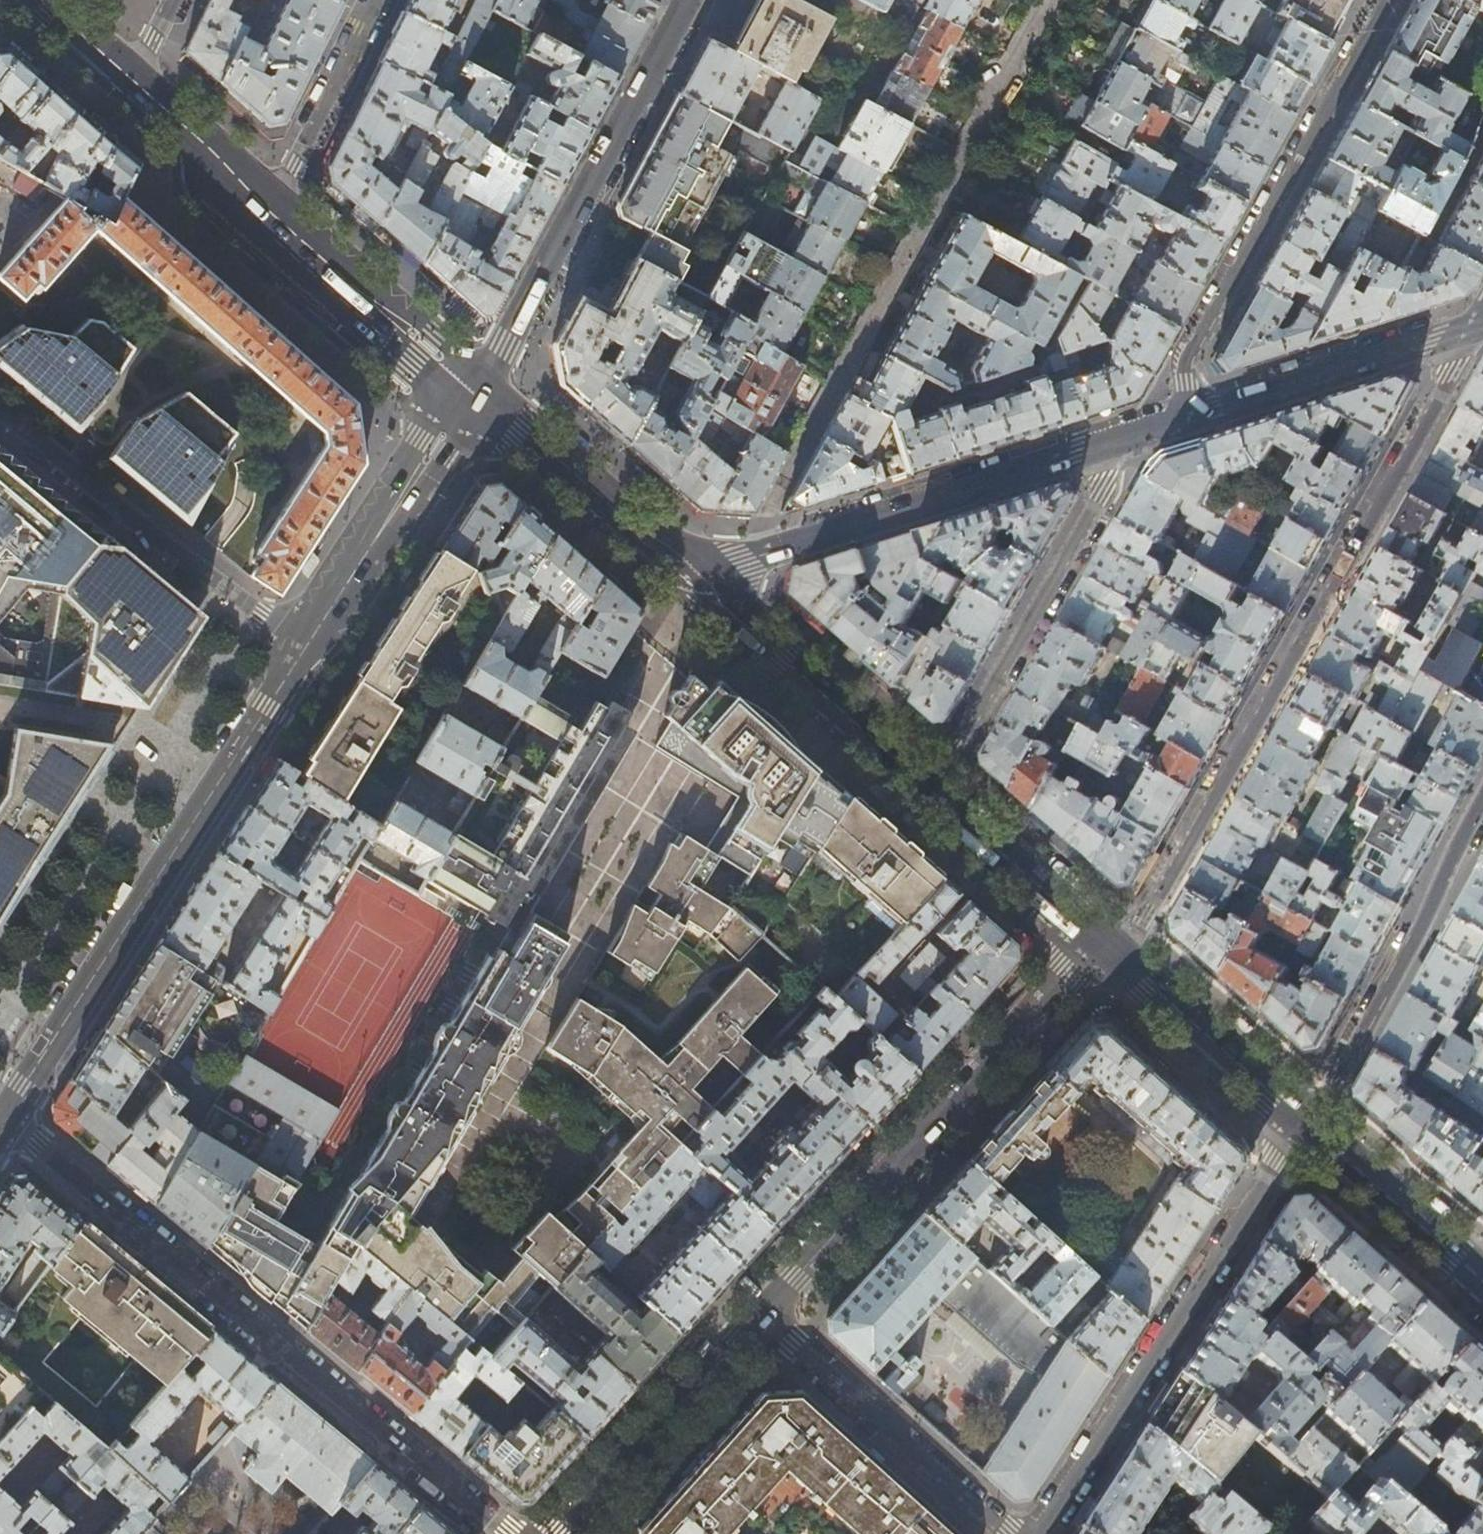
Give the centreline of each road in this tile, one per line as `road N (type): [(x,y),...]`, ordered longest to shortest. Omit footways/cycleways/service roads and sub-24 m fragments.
road 1 (residential): [(1107,942),(1148,916),(1478,321)]
road 2 (residential): [(6,1118),(510,1533)]
road 3 (secondary): [(6,1118),(309,649)]
road 4 (residential): [(753,1314),(1066,969),(1107,942)]
road 5 (residential): [(1309,1122),(1037,1533)]
road 6 (residential): [(1388,0),(1187,360),(1191,415)]
road 7 (secondary): [(697,576),(1135,433)]
road 8 (tertiary): [(690,0),(474,396)]
road 9 (residential): [(1135,433),(934,788)]
road 10 (residential): [(309,649),(0,403)]
road 11 (residential): [(1482,807),(1309,1122)]
road 12 (residential): [(1011,1533),(753,1314)]
road 13 (residential): [(697,576),(934,788)]
road 14 (secondary): [(309,649),(474,396)]
road 15 (secondary): [(1191,415),(1478,321)]
road 16 (residential): [(554,1533),(753,1314)]
road 17 (secondary): [(474,396),(697,576)]
road 18 (secondary): [(270,212),(474,396)]
road 19 (residential): [(1107,942),(1309,1122)]
road 20 (residential): [(270,212),(377,0)]
road 21 (residential): [(1309,1122),(1482,1277)]
road 22 (residential): [(934,788),(1107,942)]
road 23 (secondary): [(134,81),(270,212)]
road 24 (secondary): [(40,0),(134,81)]

